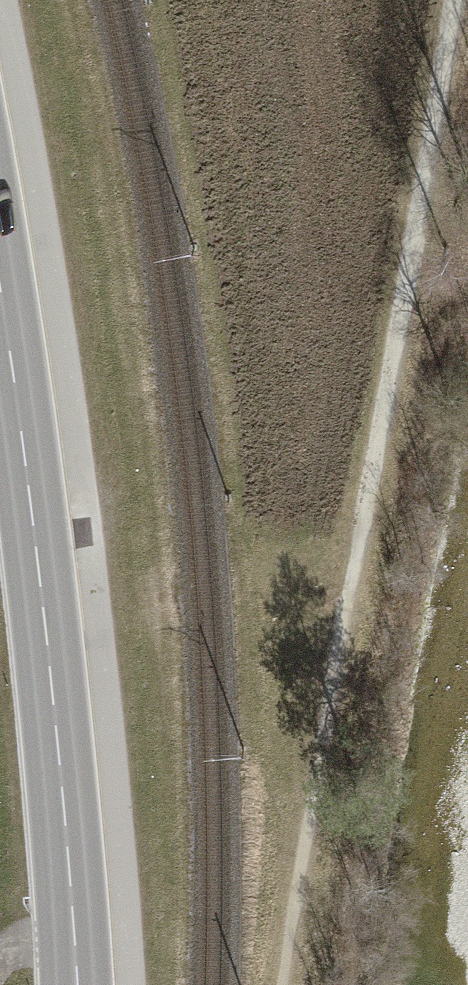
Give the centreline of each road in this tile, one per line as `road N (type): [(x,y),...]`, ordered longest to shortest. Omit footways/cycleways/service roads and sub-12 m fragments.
road 1 (primary): [(75,984),(55,722),(0,296)]
road 2 (track): [(454,0),(338,642)]

